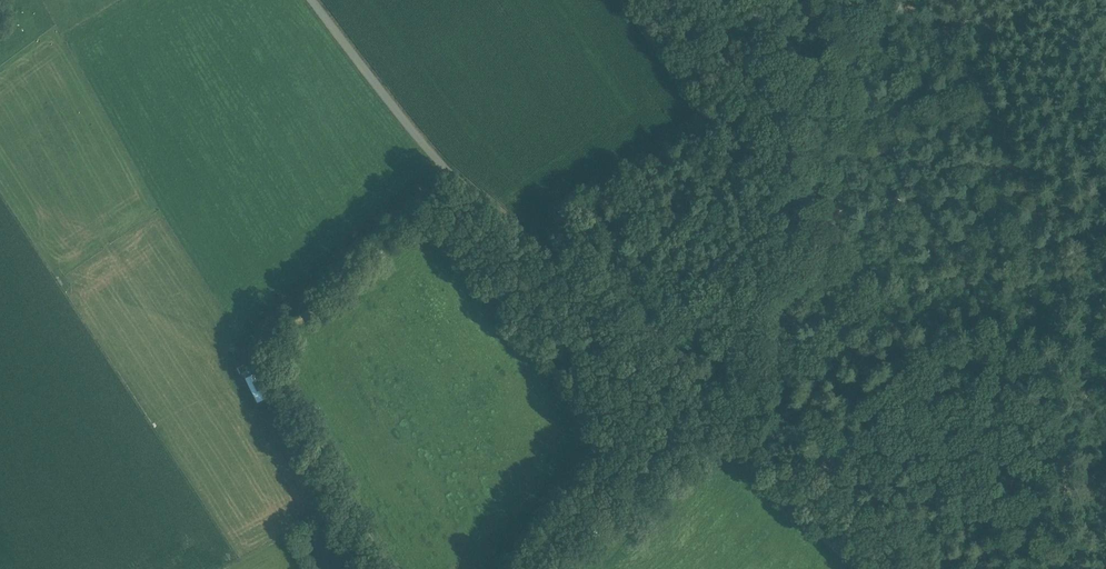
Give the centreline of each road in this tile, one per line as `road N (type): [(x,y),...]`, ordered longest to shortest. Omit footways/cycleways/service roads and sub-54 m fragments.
road 1 (unclassified): [(312,0),(468,189),(750,408),(937,568)]
road 2 (track): [(823,0),(846,67),(847,107),(812,158),(812,246),(747,304),(750,408)]

